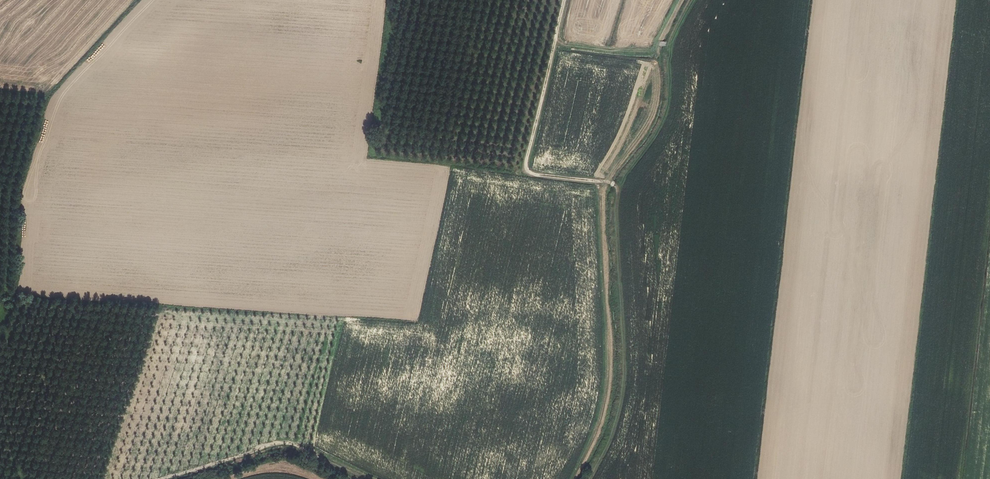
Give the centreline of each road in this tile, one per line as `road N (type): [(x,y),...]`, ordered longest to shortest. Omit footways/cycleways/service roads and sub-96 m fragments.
road 1 (track): [(575,478),(602,412),(608,365),(599,181)]
road 2 (track): [(589,478),(623,387),(618,189)]
road 3 (track): [(555,39),(618,51),(671,46),(664,116),(618,189)]
road 4 (track): [(618,189),(526,168),(565,0)]
road 5 (track): [(161,478),(285,443),(366,478)]

